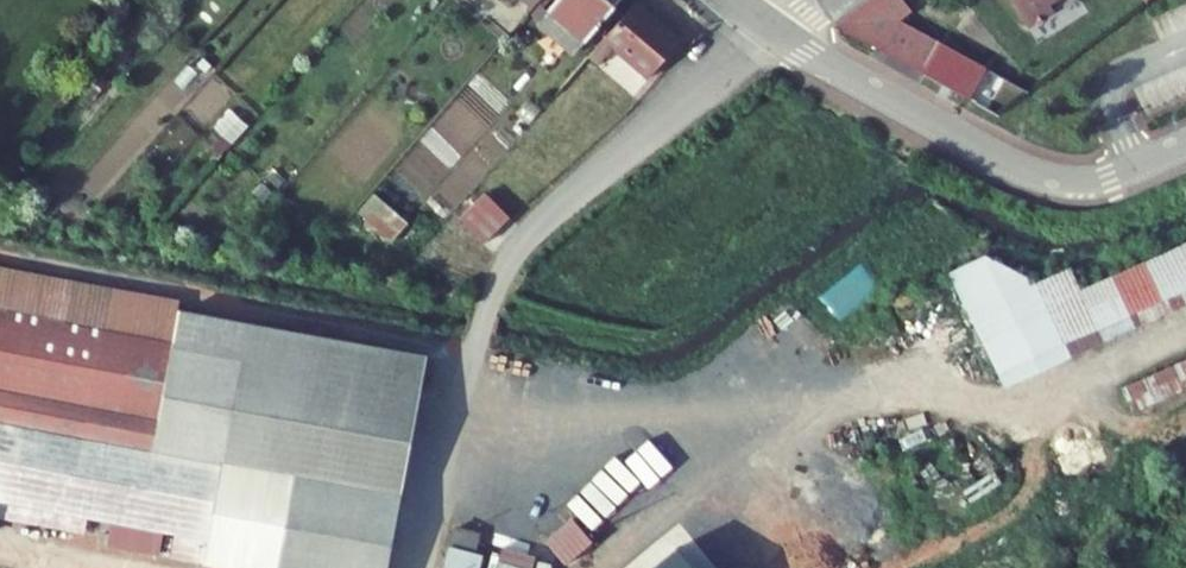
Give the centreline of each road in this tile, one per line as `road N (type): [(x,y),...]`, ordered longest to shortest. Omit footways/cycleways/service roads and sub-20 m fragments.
road 1 (residential): [(890,100),(1002,162),(1063,185),(1117,180),(1185,150)]

